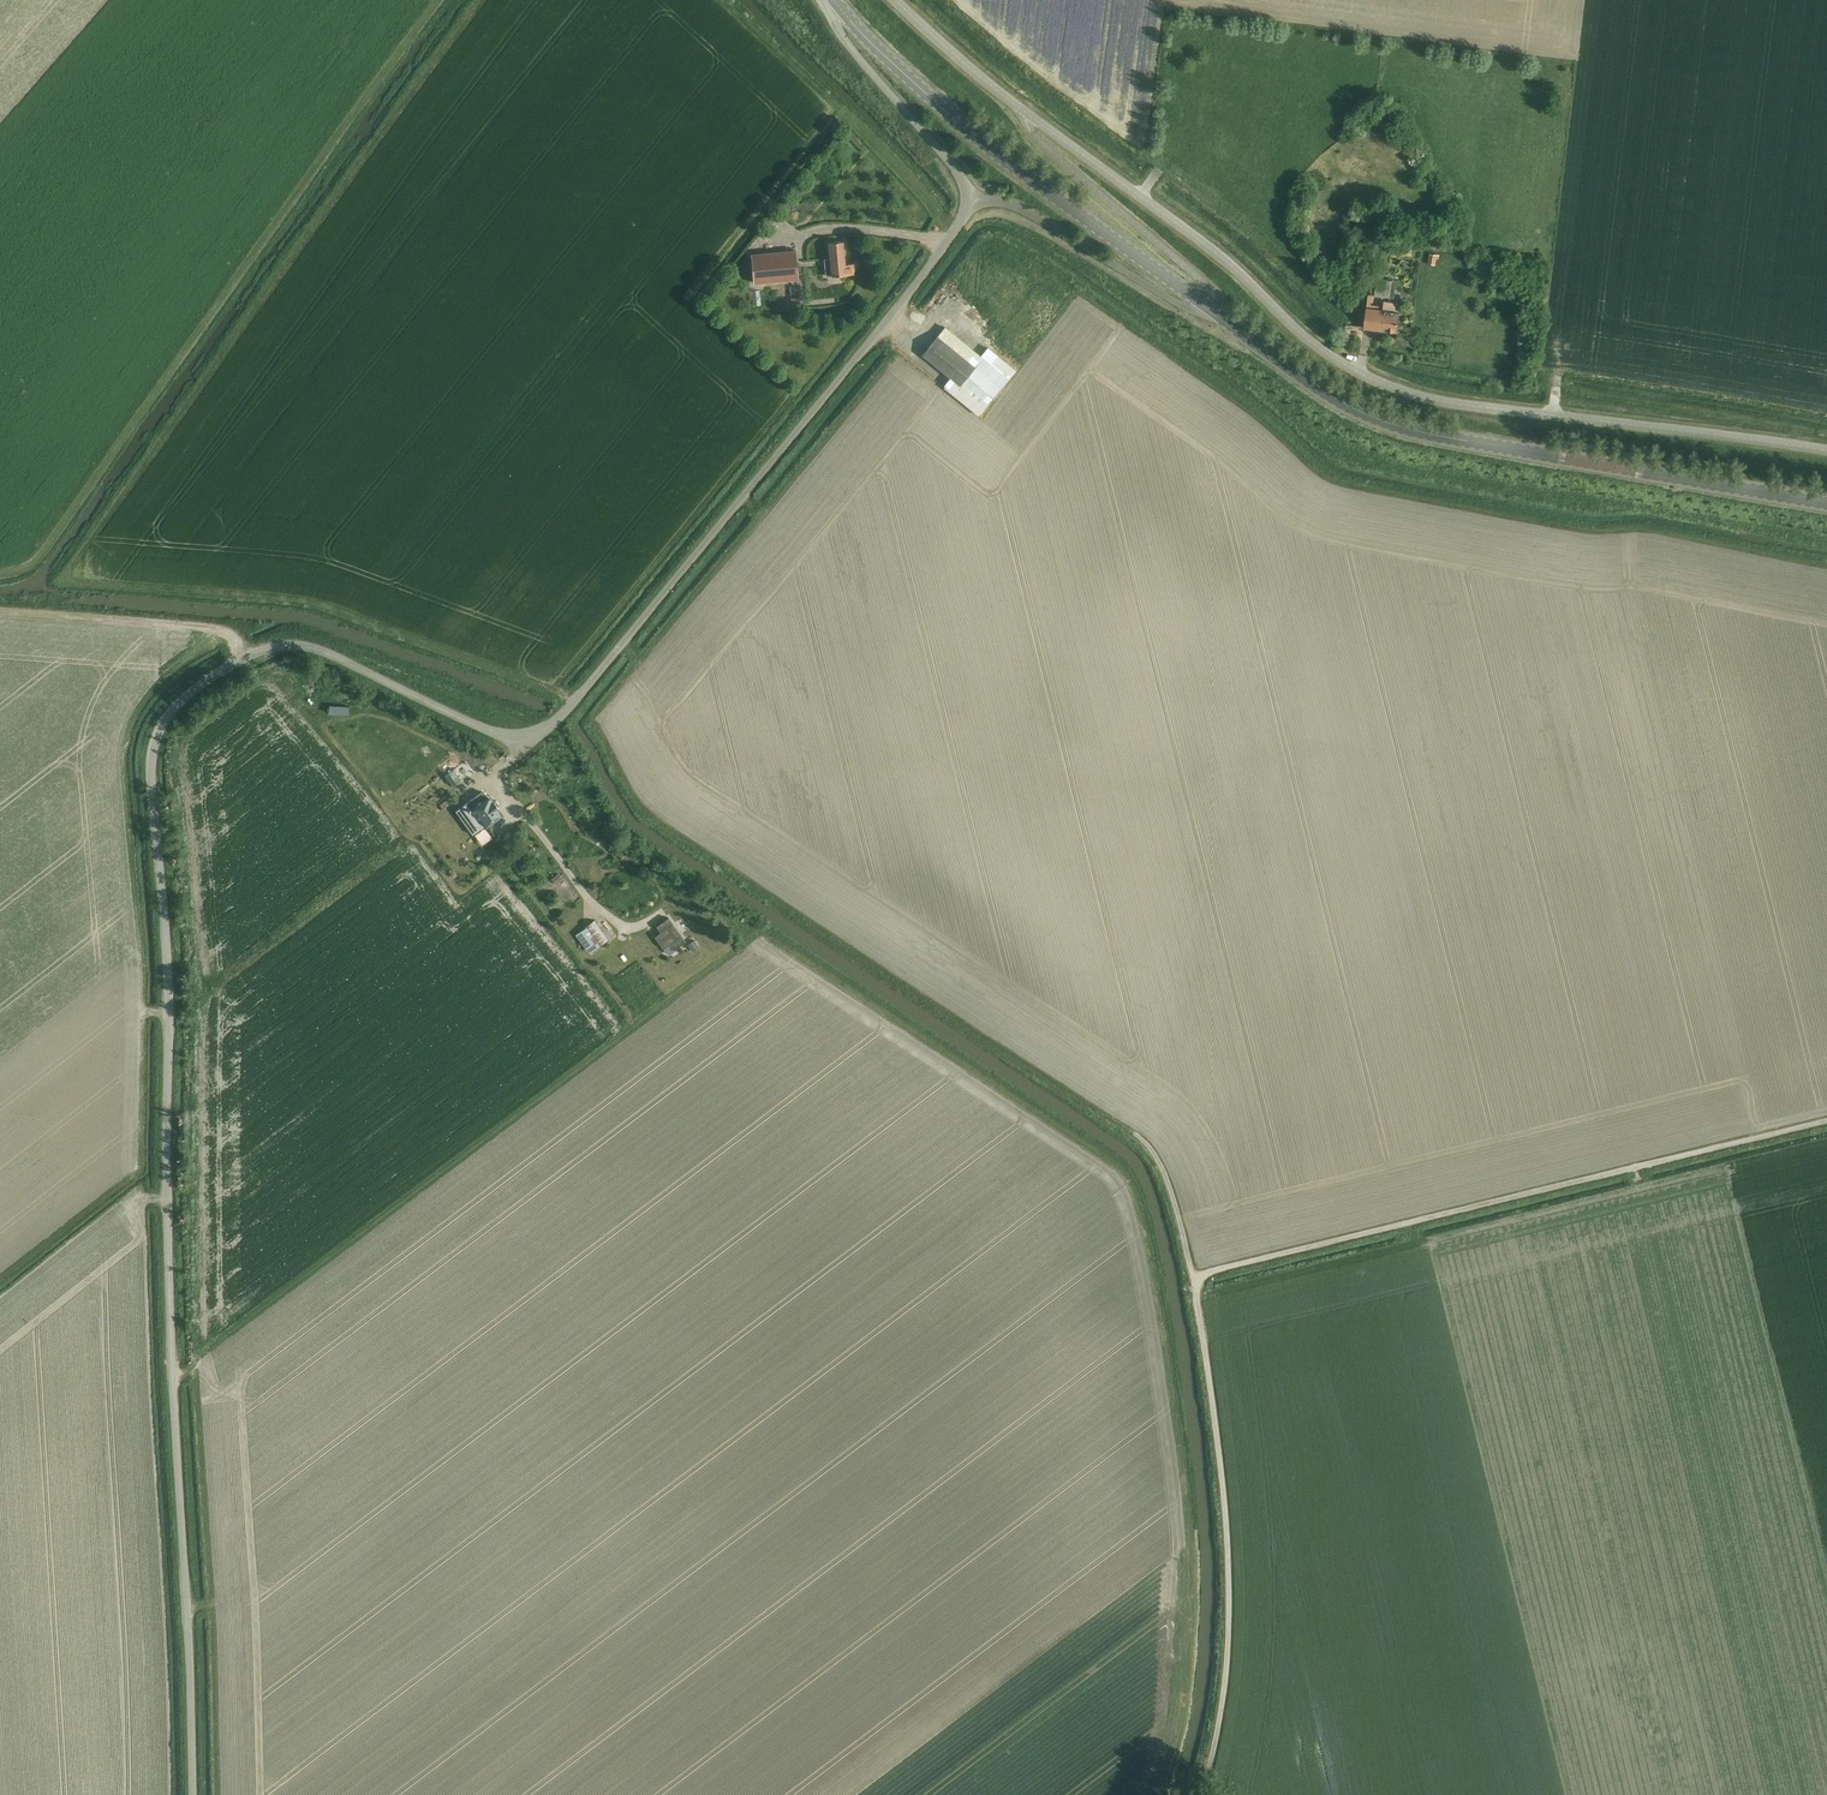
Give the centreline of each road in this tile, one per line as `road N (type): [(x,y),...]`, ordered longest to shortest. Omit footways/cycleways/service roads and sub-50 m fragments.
road 1 (unclassified): [(191,1794),(153,745),(173,711),(207,681),(278,648),(314,649),(503,738),(536,740),(762,478),(975,201)]
road 2 (secondary): [(1826,505),(1409,432),(1329,395),(1216,312)]
road 3 (secondary): [(1216,312),(1001,158),(870,42),(834,0)]
road 4 (unclassified): [(1216,312),(1190,308),(1015,204),(975,201)]
road 5 (unclassified): [(975,201),(822,4)]

